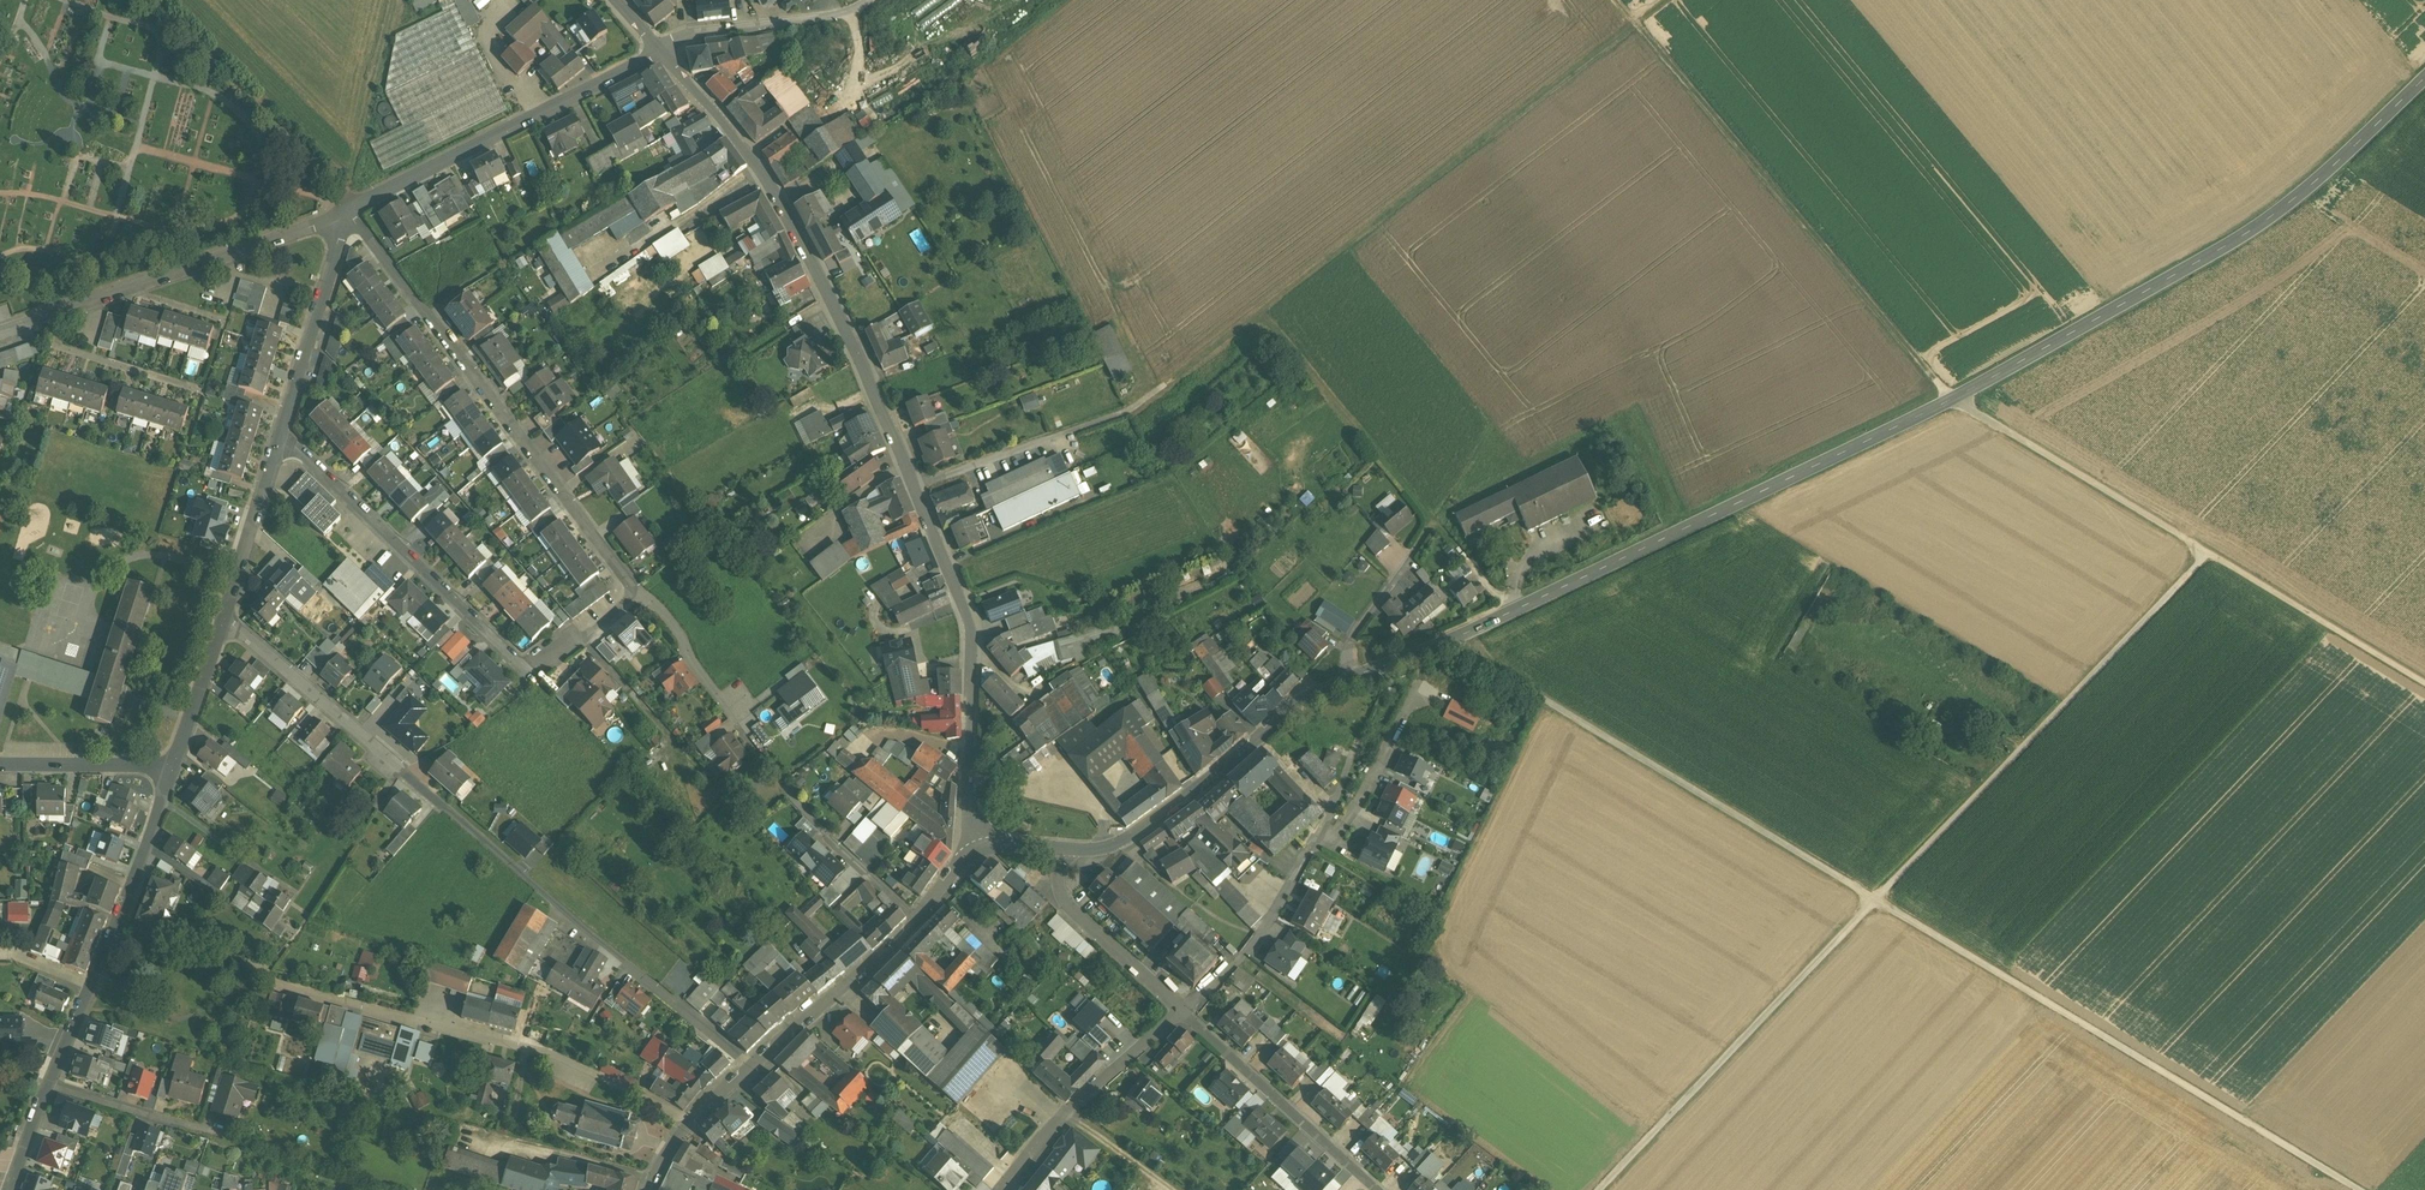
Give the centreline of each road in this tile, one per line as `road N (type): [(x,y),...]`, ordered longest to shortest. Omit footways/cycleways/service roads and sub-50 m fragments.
road 1 (secondary): [(1062,849),(1115,846),(1141,832),(1327,689),(1680,534),(2092,324),(2300,196),(2424,78)]
road 2 (track): [(2359,1189),(1471,656),(1461,637)]
road 3 (track): [(1598,1189),(2209,552)]
road 4 (tertiary): [(663,50),(793,224),(876,392),(964,598),(970,824),(978,849)]
road 5 (residential): [(219,625),(254,642),(750,1067)]
road 6 (track): [(1129,410),(1666,0)]
road 7 (track): [(1616,0),(1952,400)]
road 8 (residential): [(279,442),(314,460),(533,674),(631,587)]
road 9 (residential): [(631,587),(349,211)]
road 10 (residential): [(255,977),(522,1045),(691,1119)]
road 11 (residential): [(0,330),(349,211)]
road 12 (residential): [(349,211),(663,50)]
road 13 (secondary): [(750,1067),(903,934),(978,849)]
road 14 (track): [(2209,552),(1952,400)]
road 15 (track): [(1438,522),(1259,315)]
road 16 (residential): [(1182,1012),(1377,1189)]
road 17 (residential): [(1001,1189),(1068,1111),(1182,1012)]
road 18 (track): [(2209,552),(2424,683)]
road 19 (residential): [(349,211),(279,442)]
road 20 (residential): [(172,766),(92,985)]
road 21 (residential): [(1182,1012),(1239,964),(1322,840)]
road 22 (residential): [(1062,849),(1058,891),(1070,908),(1182,1012)]
road 23 (track): [(346,197),(396,0)]
road 24 (residential): [(279,442),(219,625)]
road 25 (residential): [(663,50),(682,38),(847,12)]
road 26 (residential): [(1322,840),(1336,842),(1417,692)]
road 27 (residential): [(217,1140),(49,1083)]
road 28 (residential): [(737,721),(683,635),(631,587)]
road 29 (residential): [(0,764),(172,766)]
road 30 (residential): [(219,625),(172,766)]
road 31 (track): [(1068,1111),(1175,1189)]

